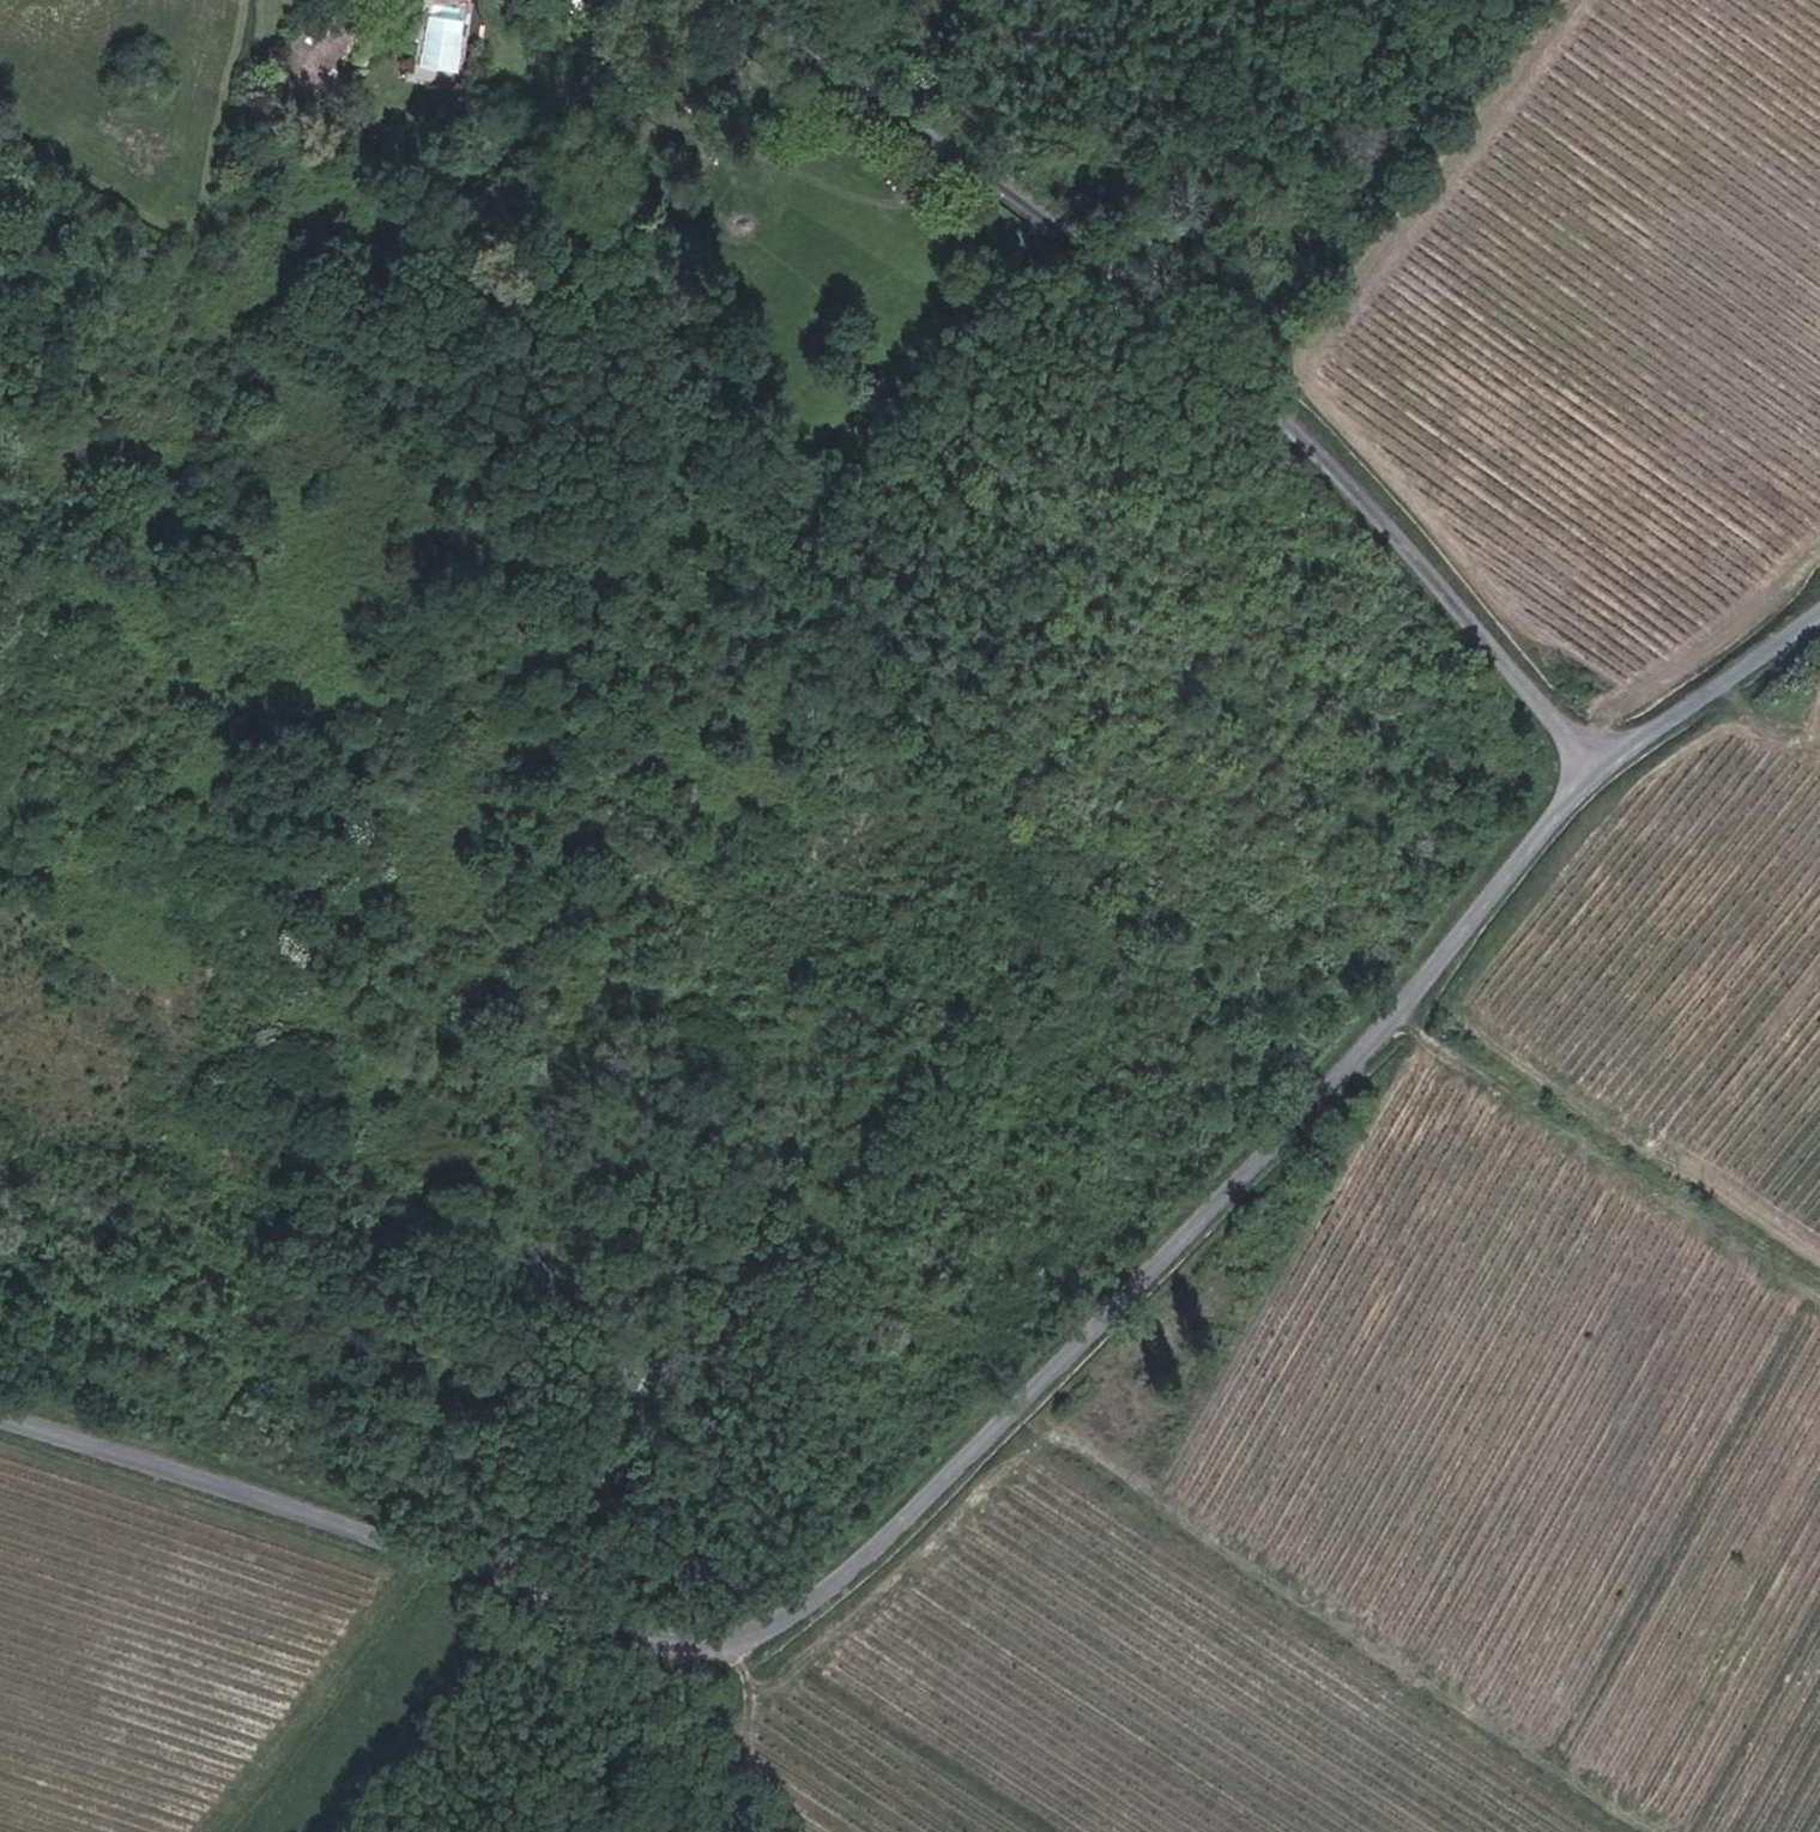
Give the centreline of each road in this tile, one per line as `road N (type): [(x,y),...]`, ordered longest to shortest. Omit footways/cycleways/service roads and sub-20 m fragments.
road 1 (unclassified): [(0,1412),(723,1642),(816,1602),(1036,1392),(1392,1024),(1615,758)]
road 2 (unclassified): [(1615,758),(1168,297),(730,0)]
road 3 (unclassified): [(1615,758),(1819,626)]

